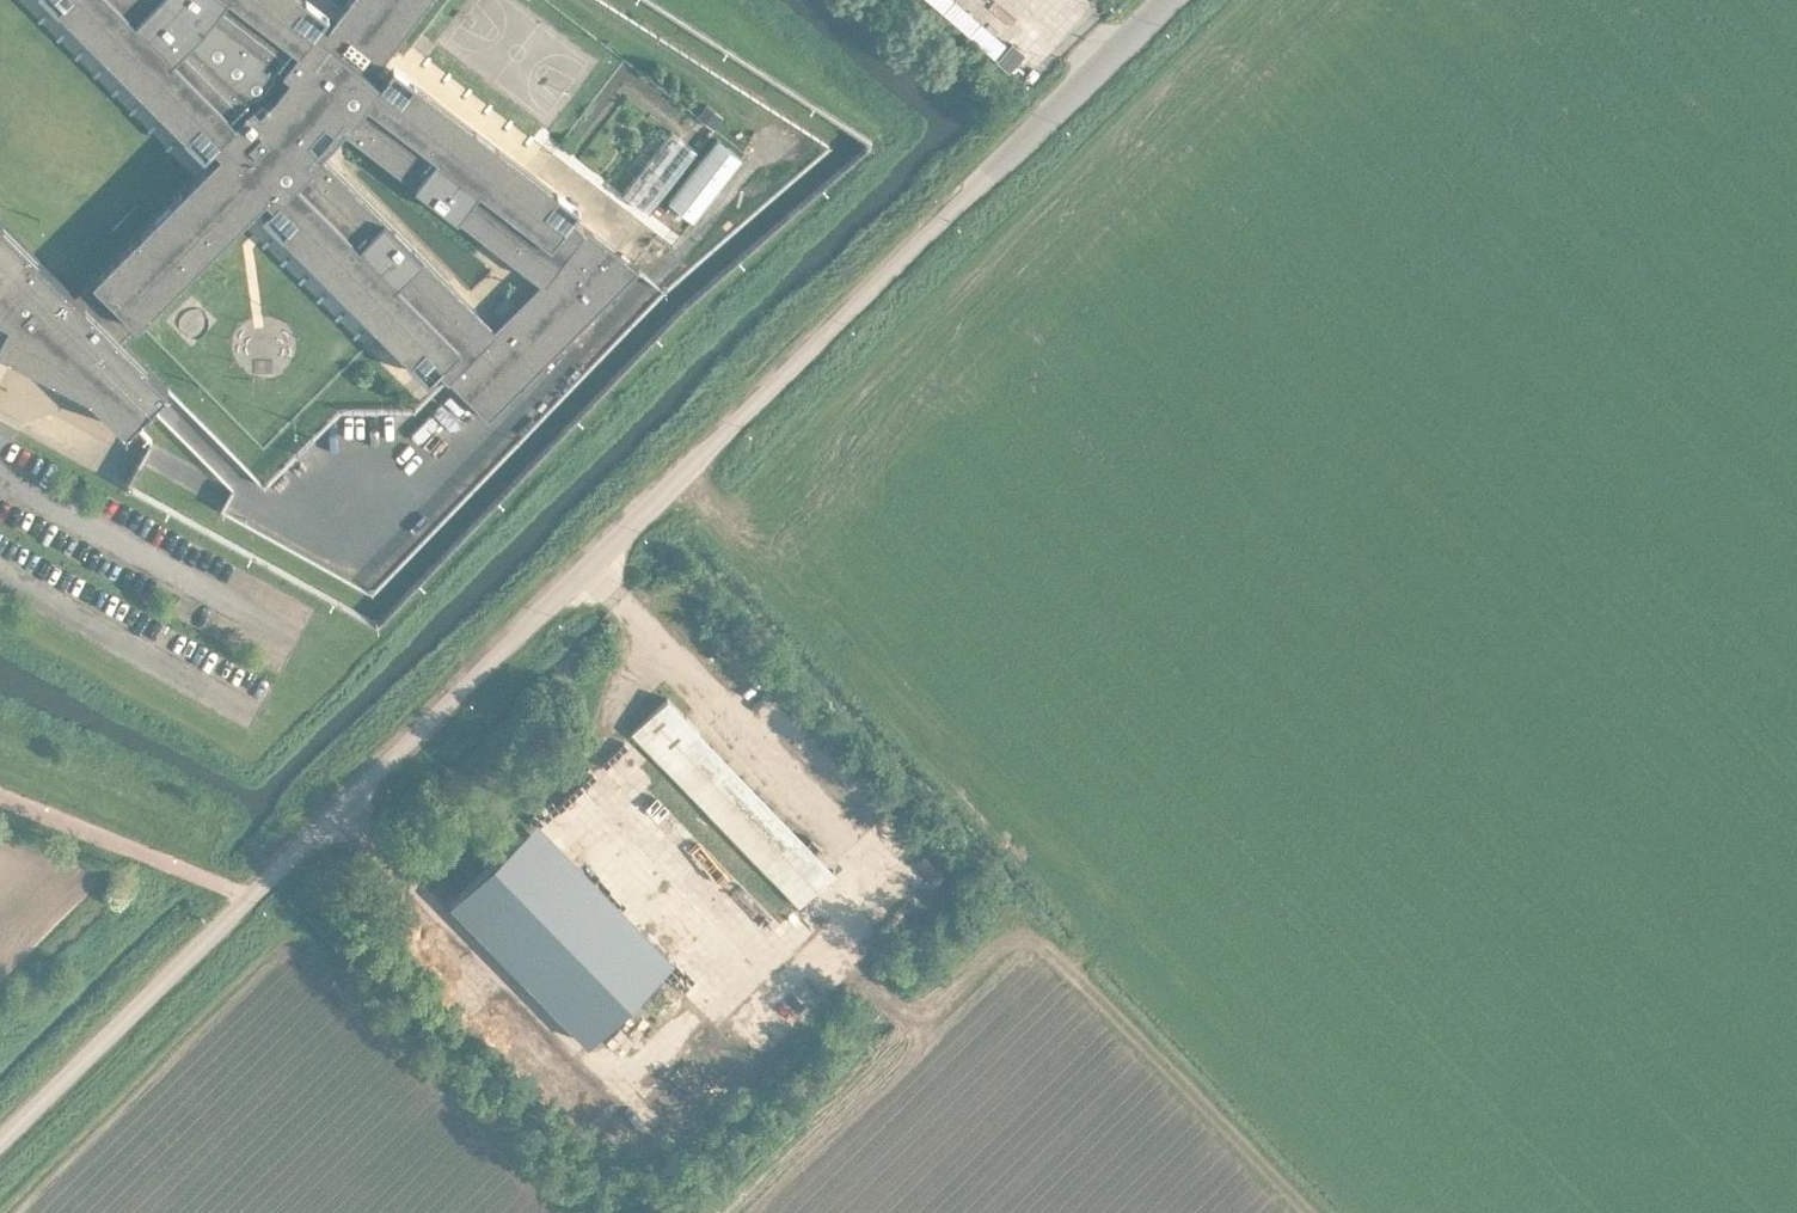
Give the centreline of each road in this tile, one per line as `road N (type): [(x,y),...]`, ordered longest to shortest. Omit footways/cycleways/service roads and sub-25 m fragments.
road 1 (tertiary): [(0,1139),(1166,0)]

